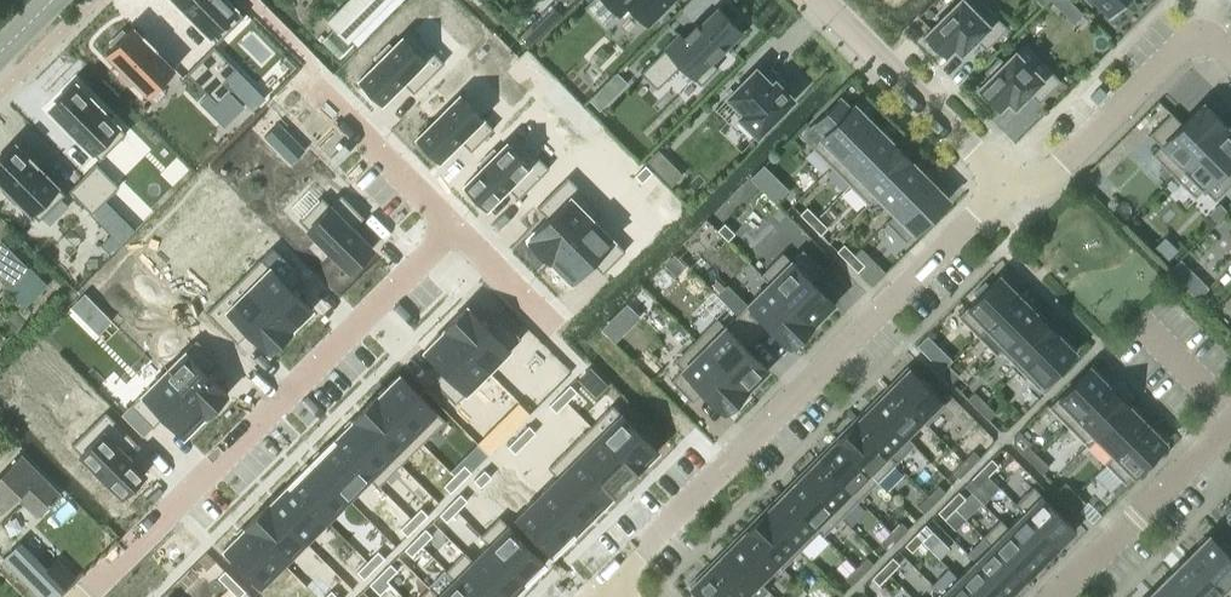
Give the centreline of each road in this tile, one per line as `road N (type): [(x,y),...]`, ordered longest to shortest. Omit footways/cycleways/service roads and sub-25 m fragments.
road 1 (residential): [(1006,189),(627,564),(621,582)]
road 2 (residential): [(82,596),(458,230)]
road 3 (residential): [(1006,189),(1041,180),(1185,41),(1216,39),(1230,54)]
road 4 (residential): [(820,0),(1006,189)]
road 5 (residential): [(1061,596),(1230,423)]
road 6 (residential): [(458,230),(307,80)]
road 7 (residential): [(458,230),(547,323)]
road 8 (residential): [(1230,410),(1142,323)]

